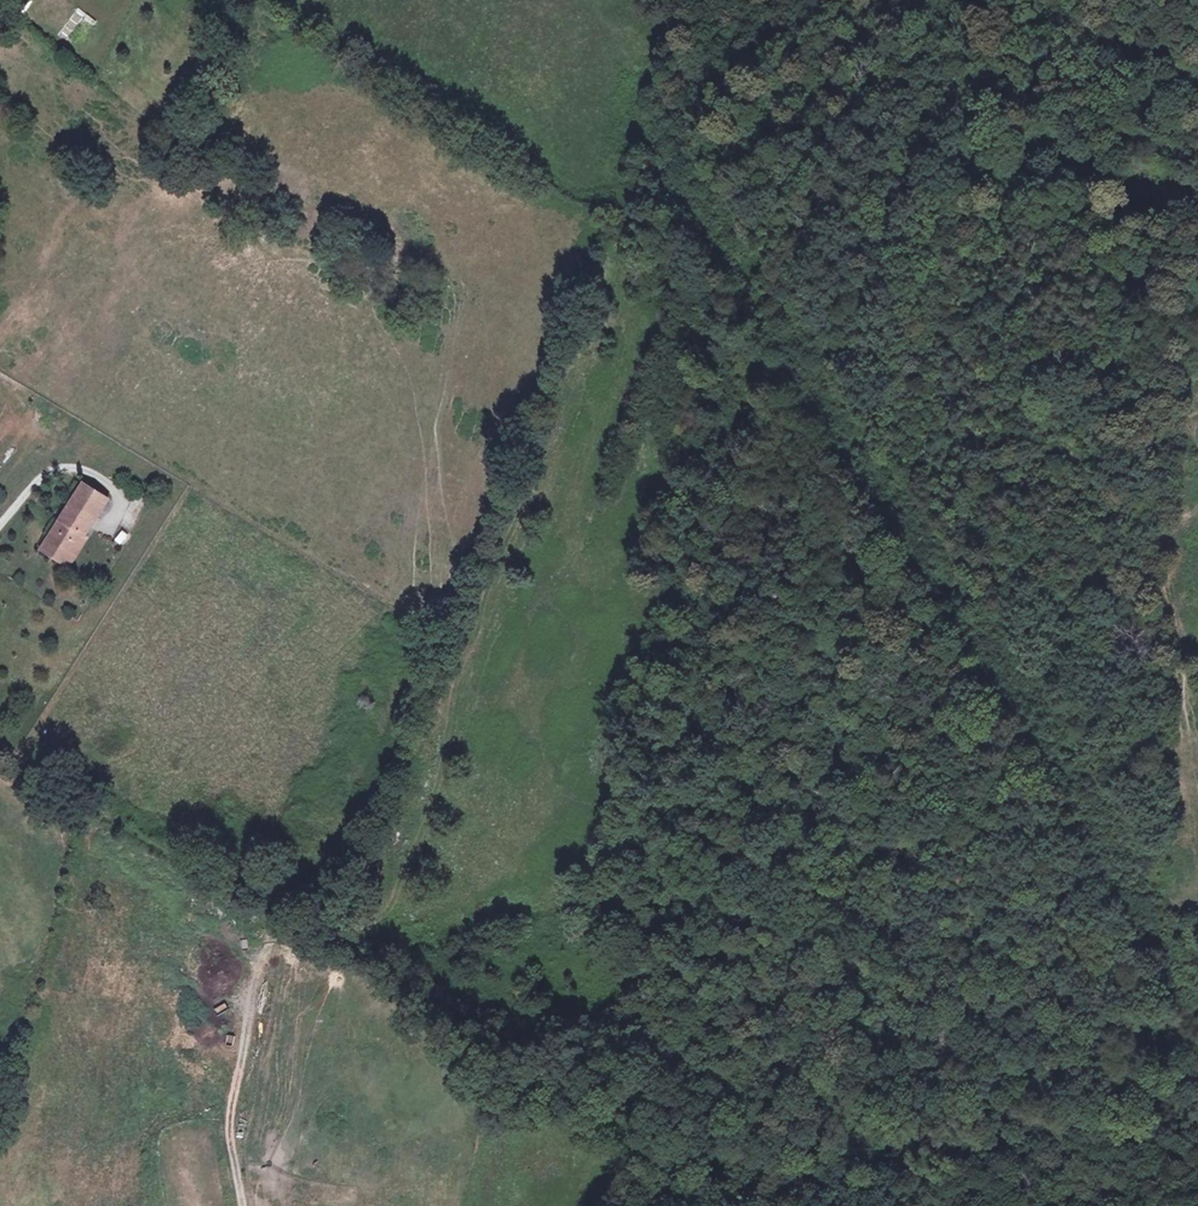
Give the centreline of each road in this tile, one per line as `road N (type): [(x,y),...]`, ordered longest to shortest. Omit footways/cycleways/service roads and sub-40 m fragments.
road 1 (track): [(243,1205),(230,1120),(288,901)]

